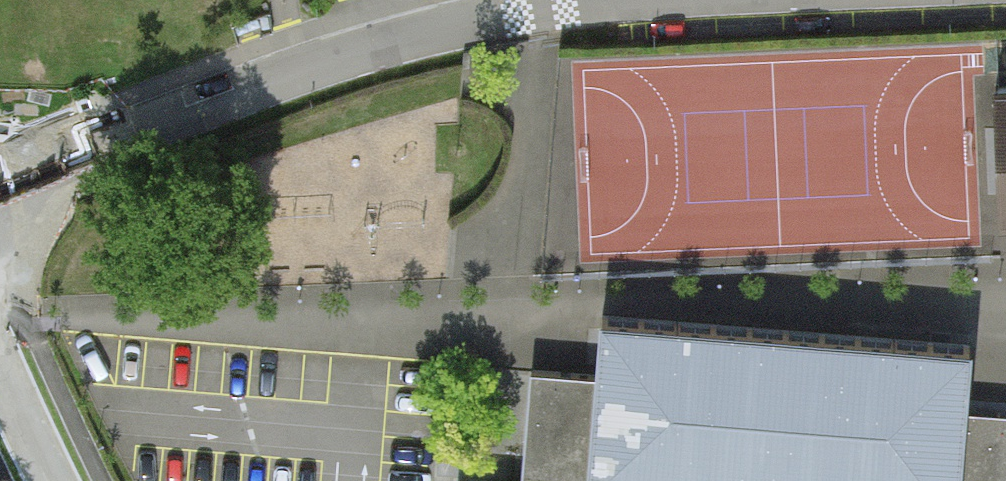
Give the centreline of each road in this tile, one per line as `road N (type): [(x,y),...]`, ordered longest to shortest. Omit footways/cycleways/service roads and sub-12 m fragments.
road 1 (residential): [(620,0),(426,33),(158,124),(48,167),(0,224)]
road 2 (residential): [(58,480),(0,369)]

